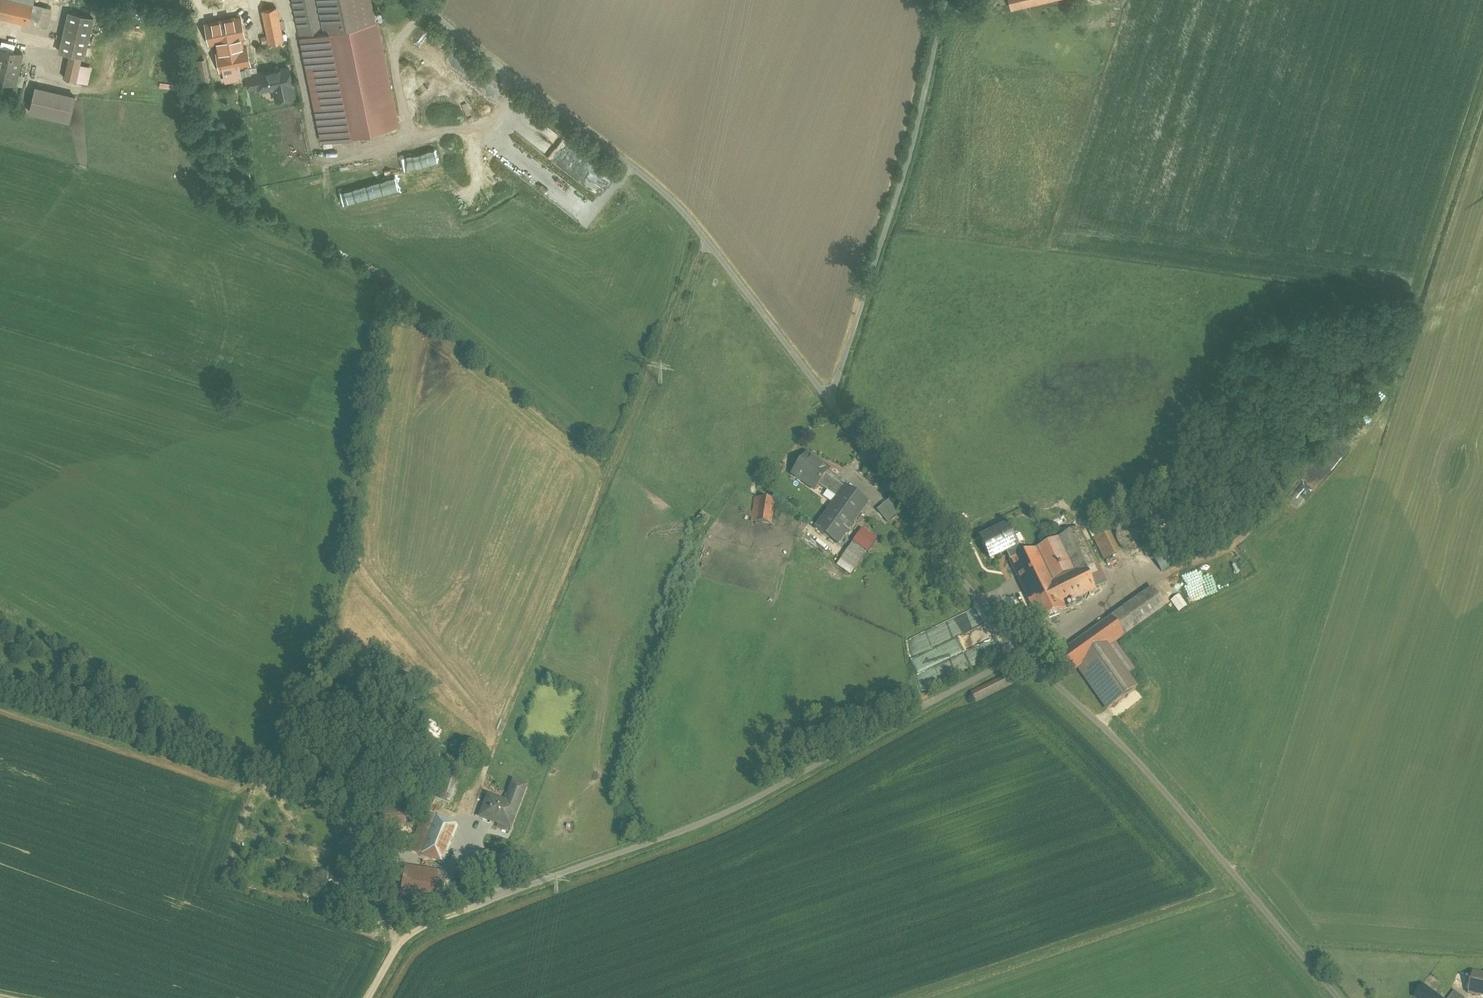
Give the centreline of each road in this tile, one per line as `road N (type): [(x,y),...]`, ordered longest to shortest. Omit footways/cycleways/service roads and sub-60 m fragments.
road 1 (unclassified): [(368,997),(415,932),(754,799),(1026,651)]
road 2 (track): [(706,234),(469,816)]
road 3 (unclassified): [(825,389),(689,212),(428,0)]
road 4 (unclassified): [(1338,997),(1171,799),(1026,651)]
road 5 (unclassified): [(946,0),(881,273),(840,374),(825,389)]
road 6 (unclassified): [(1026,651),(825,389)]

